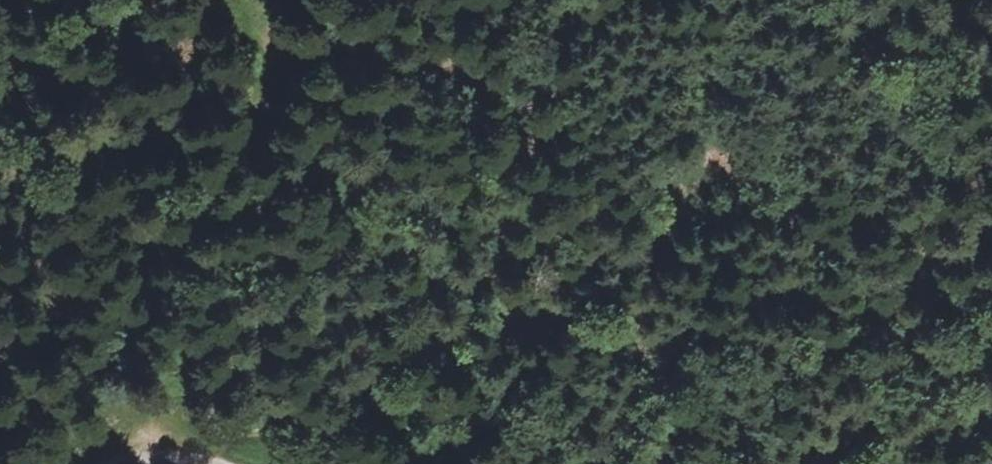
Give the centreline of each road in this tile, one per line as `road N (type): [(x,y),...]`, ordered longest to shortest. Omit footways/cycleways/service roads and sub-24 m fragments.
road 1 (track): [(232,463),(249,439),(331,388),(507,311),(598,328),(697,248),(766,228),(826,248),(964,375),(991,390)]
road 2 (track): [(165,456),(240,174),(256,42),(228,0)]
road 3 (track): [(991,221),(877,0)]

